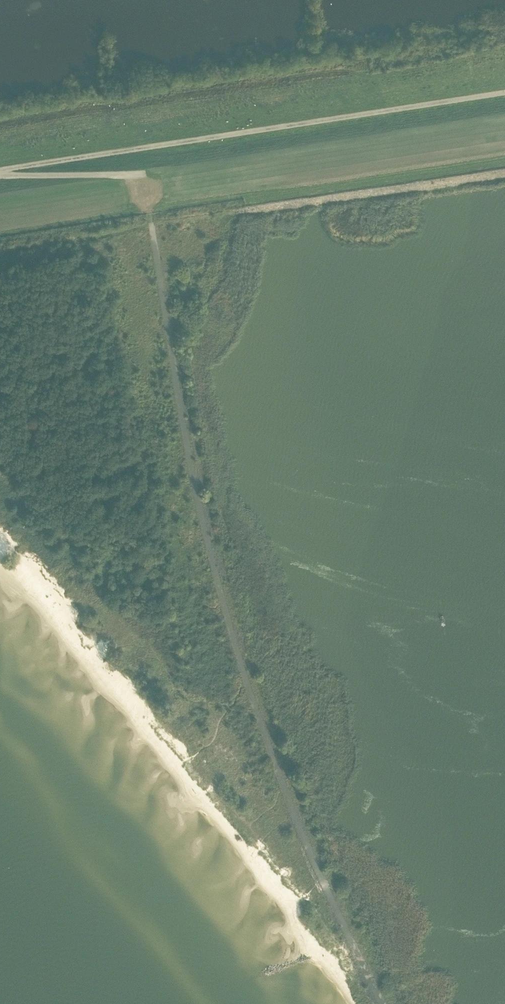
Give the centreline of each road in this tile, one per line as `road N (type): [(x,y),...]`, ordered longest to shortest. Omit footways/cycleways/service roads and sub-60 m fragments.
road 1 (unclassified): [(504,92),(0,169)]
road 2 (unclassified): [(0,173),(146,173)]

